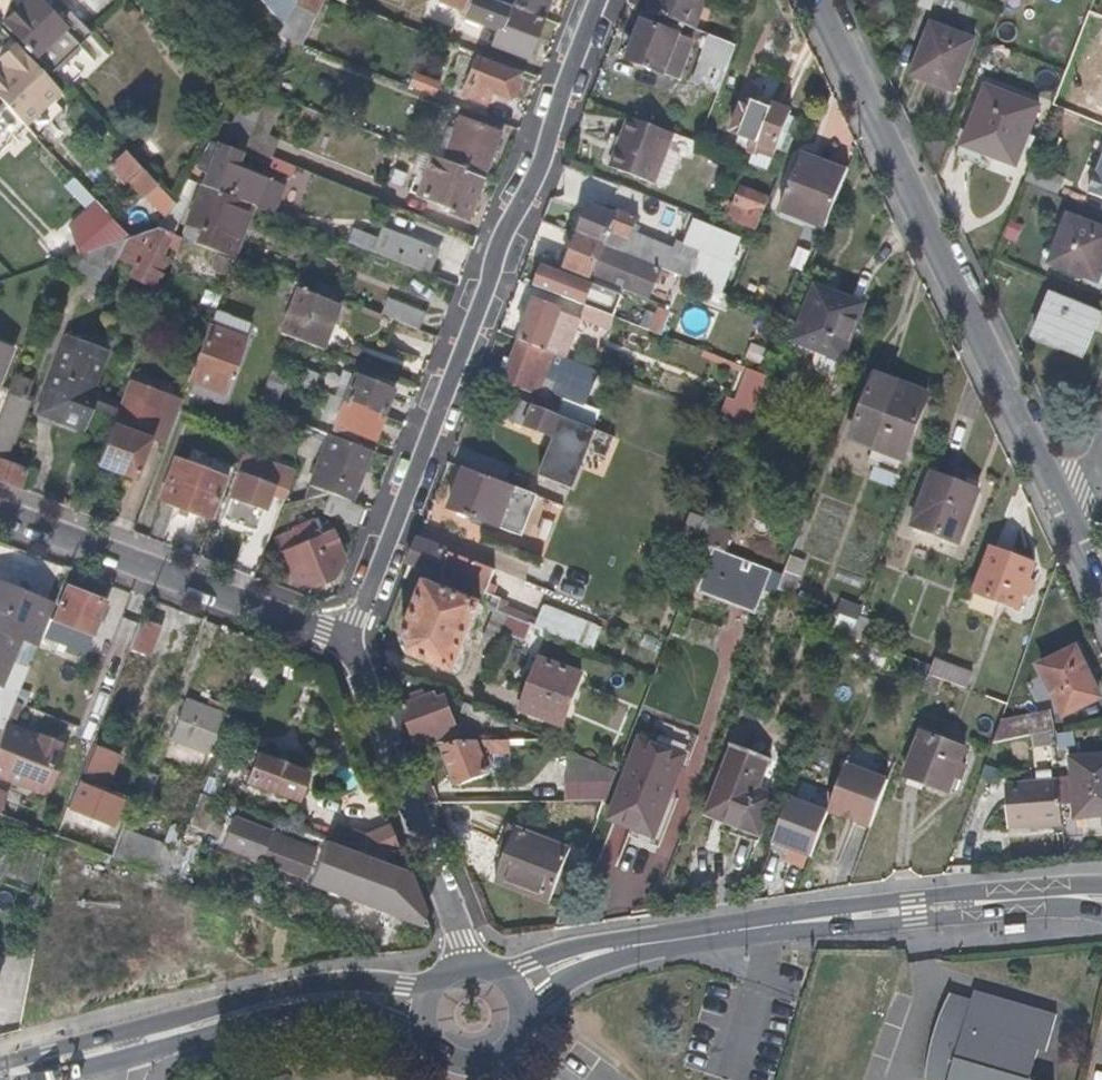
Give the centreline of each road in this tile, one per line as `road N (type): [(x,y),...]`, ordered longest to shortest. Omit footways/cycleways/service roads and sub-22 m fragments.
road 1 (residential): [(600,0),(355,653)]
road 2 (residential): [(817,0),(1059,501)]
road 3 (residential): [(0,519),(355,653)]
road 4 (residential): [(355,653),(469,969)]
road 5 (secondary): [(436,987),(292,990),(113,1037)]
road 6 (secondary): [(119,1057),(305,1006),(366,1010),(429,1032)]
road 7 (secondary): [(1000,901),(867,905),(777,926)]
road 8 (secondary): [(777,926),(914,920),(1000,901)]
road 9 (secondary): [(624,948),(777,926)]
road 10 (secondary): [(624,948),(576,952),(496,975)]
road 11 (secondary): [(520,1022),(565,975),(624,948)]
road 12 (secondary): [(429,1032),(447,1055),(477,1063),(506,1050),(520,1022)]

